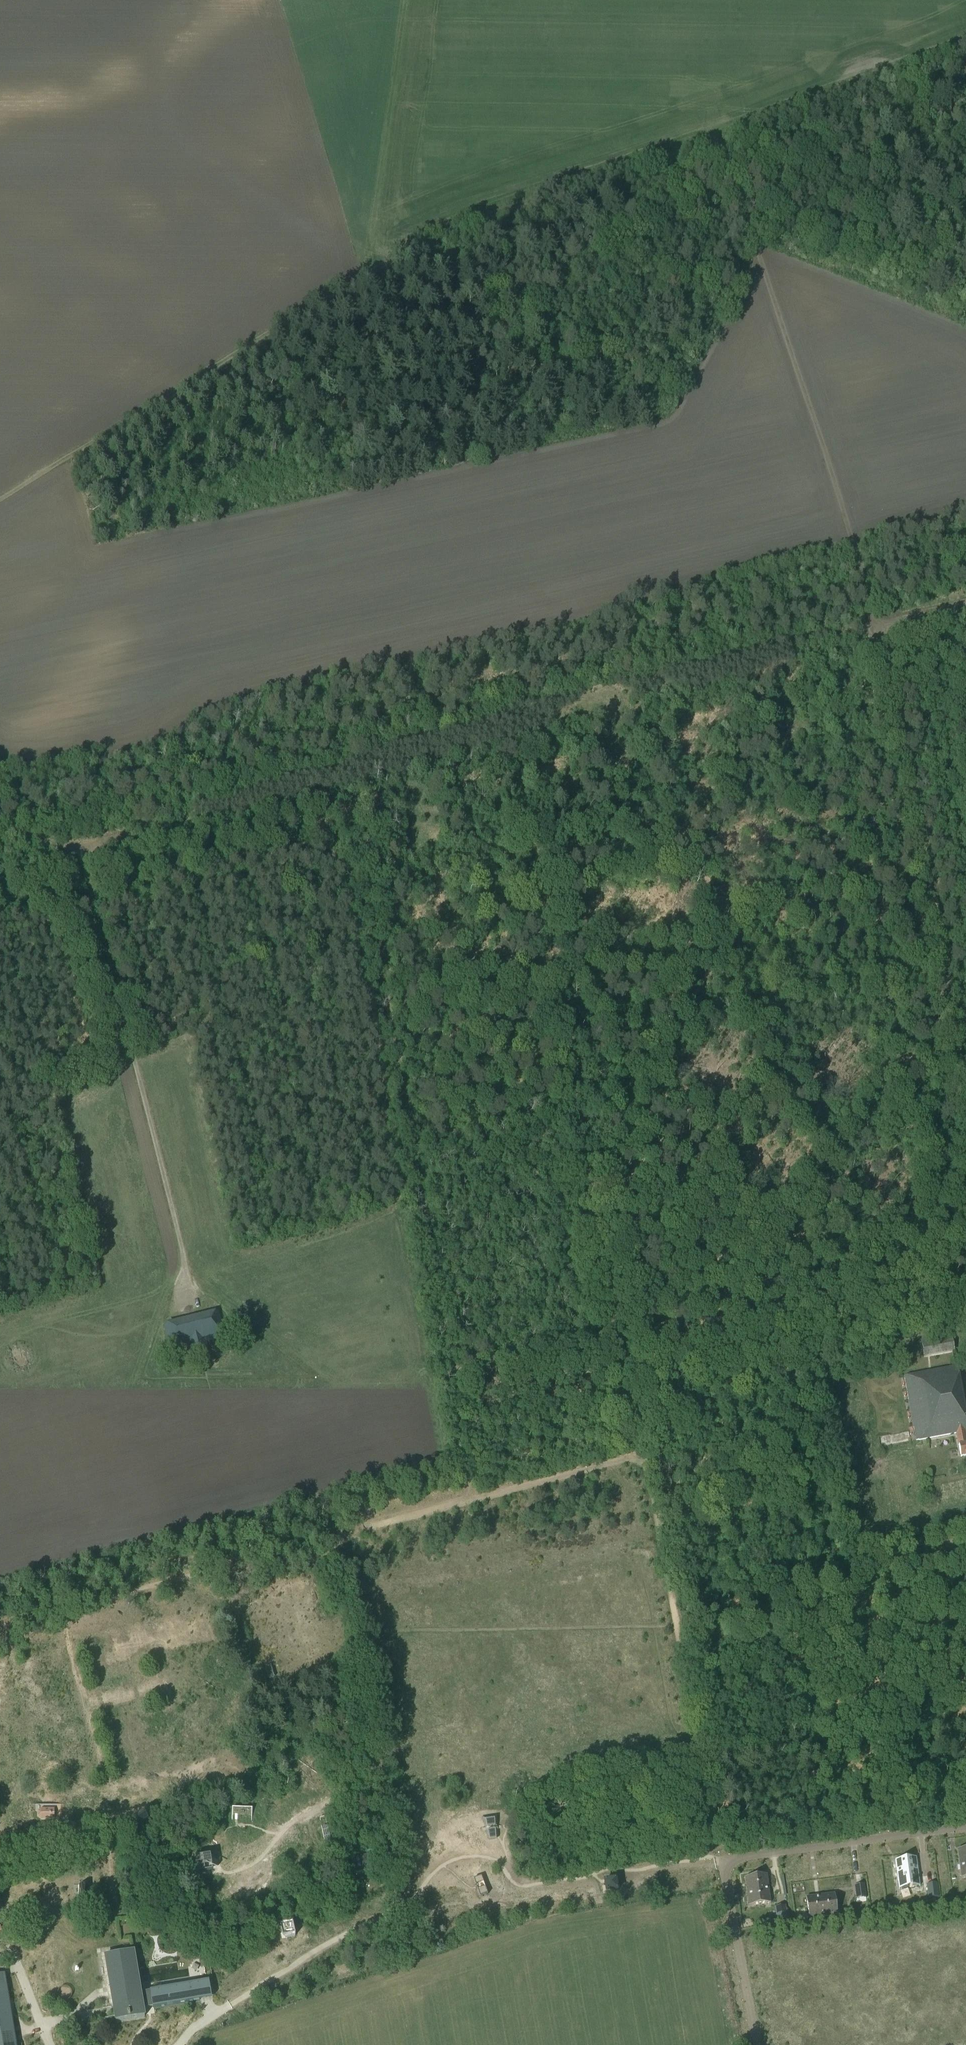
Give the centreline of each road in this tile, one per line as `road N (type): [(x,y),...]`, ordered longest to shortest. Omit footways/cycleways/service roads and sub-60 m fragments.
road 1 (track): [(723,1862),(649,1472),(626,1458),(333,1537),(398,1904)]
road 2 (track): [(0,501),(432,238),(721,139)]
road 3 (track): [(453,1368),(369,893),(359,874),(335,852),(304,844),(93,894)]
road 4 (unclassified): [(965,603),(896,623),(881,643),(965,1085)]
road 5 (track): [(721,139),(881,643)]
road 6 (residential): [(756,2044),(723,1862),(965,1828)]
road 7 (track): [(192,1302),(93,894)]
road 8 (track): [(723,1862),(514,1889),(483,1866),(468,1869),(453,1898),(398,1904)]
road 9 (track): [(0,1625),(333,1537)]
road 10 (track): [(406,0),(367,274)]
road 11 (track): [(721,139),(965,49)]
road 12 (unclassified): [(242,1760),(104,1813),(0,1836)]
road 13 (track): [(230,2005),(398,1904)]
road 14 (track): [(103,1774),(60,1609)]
road 15 (track): [(93,894),(84,860),(0,821)]
road 16 (residential): [(49,2044),(0,1928)]

